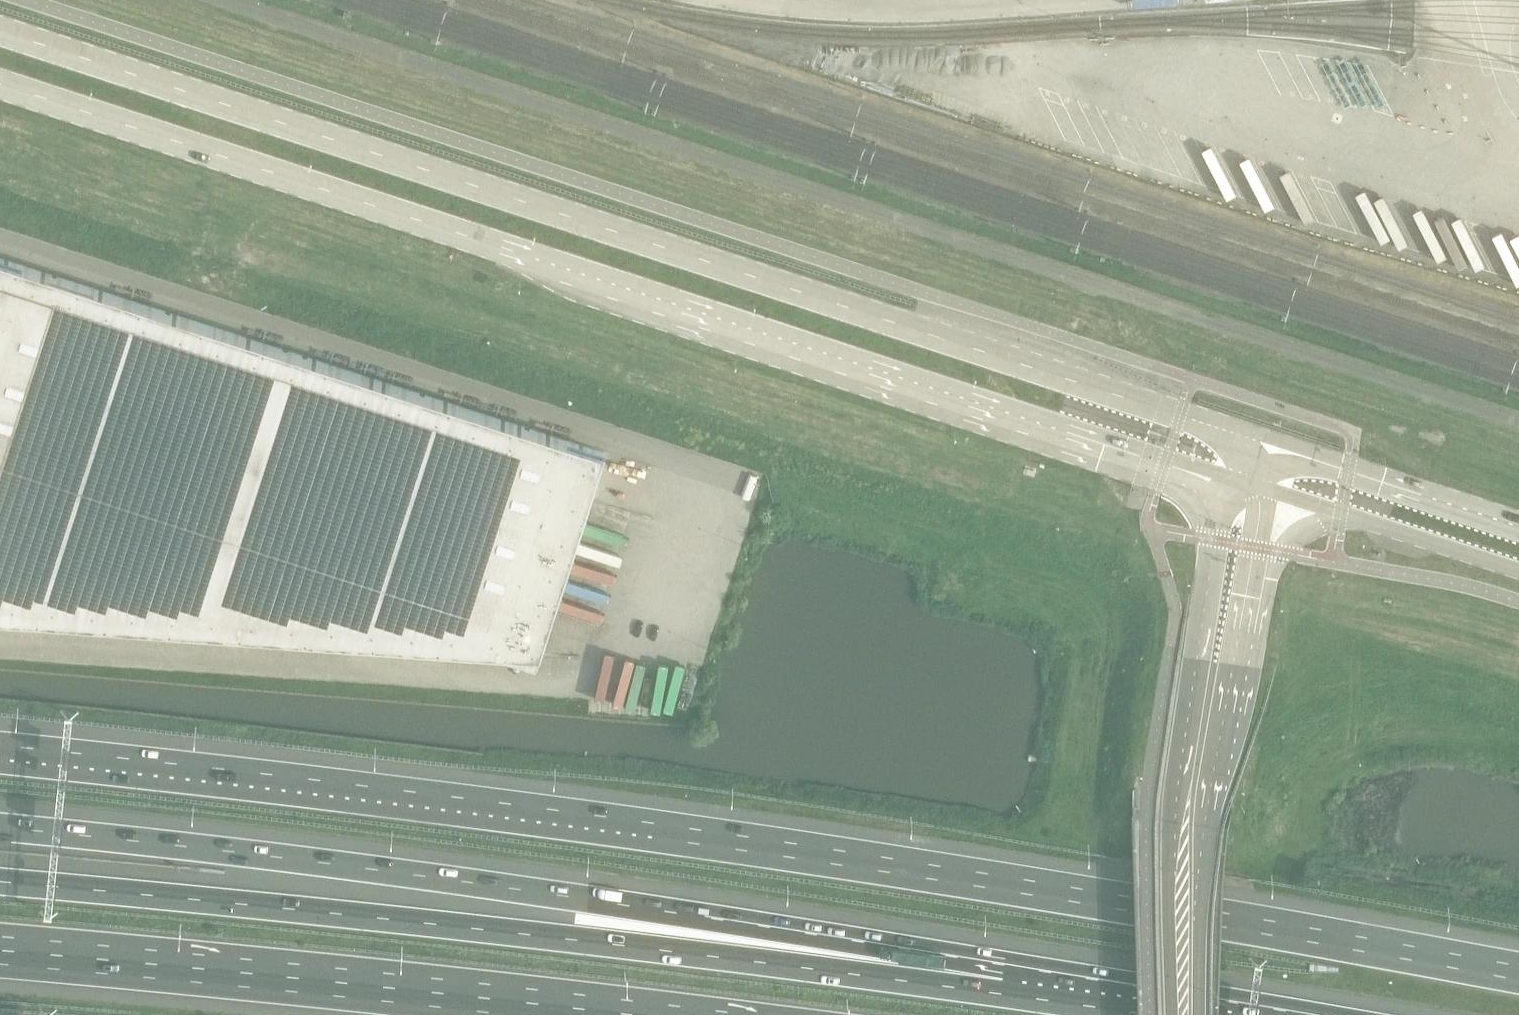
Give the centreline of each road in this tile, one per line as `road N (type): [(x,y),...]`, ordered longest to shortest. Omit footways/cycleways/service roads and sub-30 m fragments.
road 1 (motorway): [(1518,965),(960,871),(0,753)]
road 2 (secondary): [(1262,443),(0,24)]
road 3 (secondary): [(0,85),(1223,485)]
road 4 (motorway): [(1007,982),(255,855),(0,831)]
road 5 (motorway): [(1007,982),(0,880)]
road 6 (motorway): [(0,955),(602,1014)]
road 7 (secondary): [(1223,485),(1171,828),(1172,1014)]
road 8 (secondary): [(1200,1014),(1206,833),(1260,568)]
road 9 (secondary): [(1518,525),(1262,443)]
road 10 (motorway): [(1205,1014),(1007,982)]
road 11 (secondary): [(1336,515),(1518,568)]

